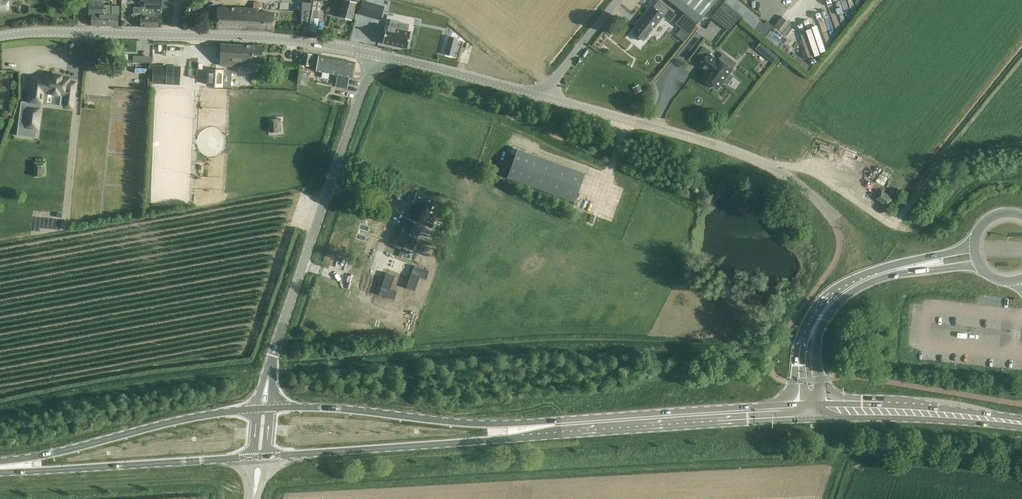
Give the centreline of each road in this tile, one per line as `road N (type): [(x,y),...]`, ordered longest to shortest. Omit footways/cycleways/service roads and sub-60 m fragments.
road 1 (unclassified): [(833,222),(763,163),(724,146),(375,57)]
road 2 (unclassified): [(375,57),(279,40),(0,39)]
road 3 (unclassified): [(269,375),(375,57)]
road 4 (secondary): [(973,246),(865,274),(824,300),(800,348),(800,412)]
road 5 (secondary): [(532,430),(800,412)]
road 6 (secondary): [(266,456),(488,441),(532,430)]
road 7 (secondary): [(257,408),(0,465)]
road 8 (secondary): [(532,430),(270,408)]
road 9 (secondary): [(819,412),(817,347),(840,302),(892,276),(978,266)]
road 10 (secondary): [(0,470),(253,456)]
road 11 (secondary): [(1021,423),(819,412)]

